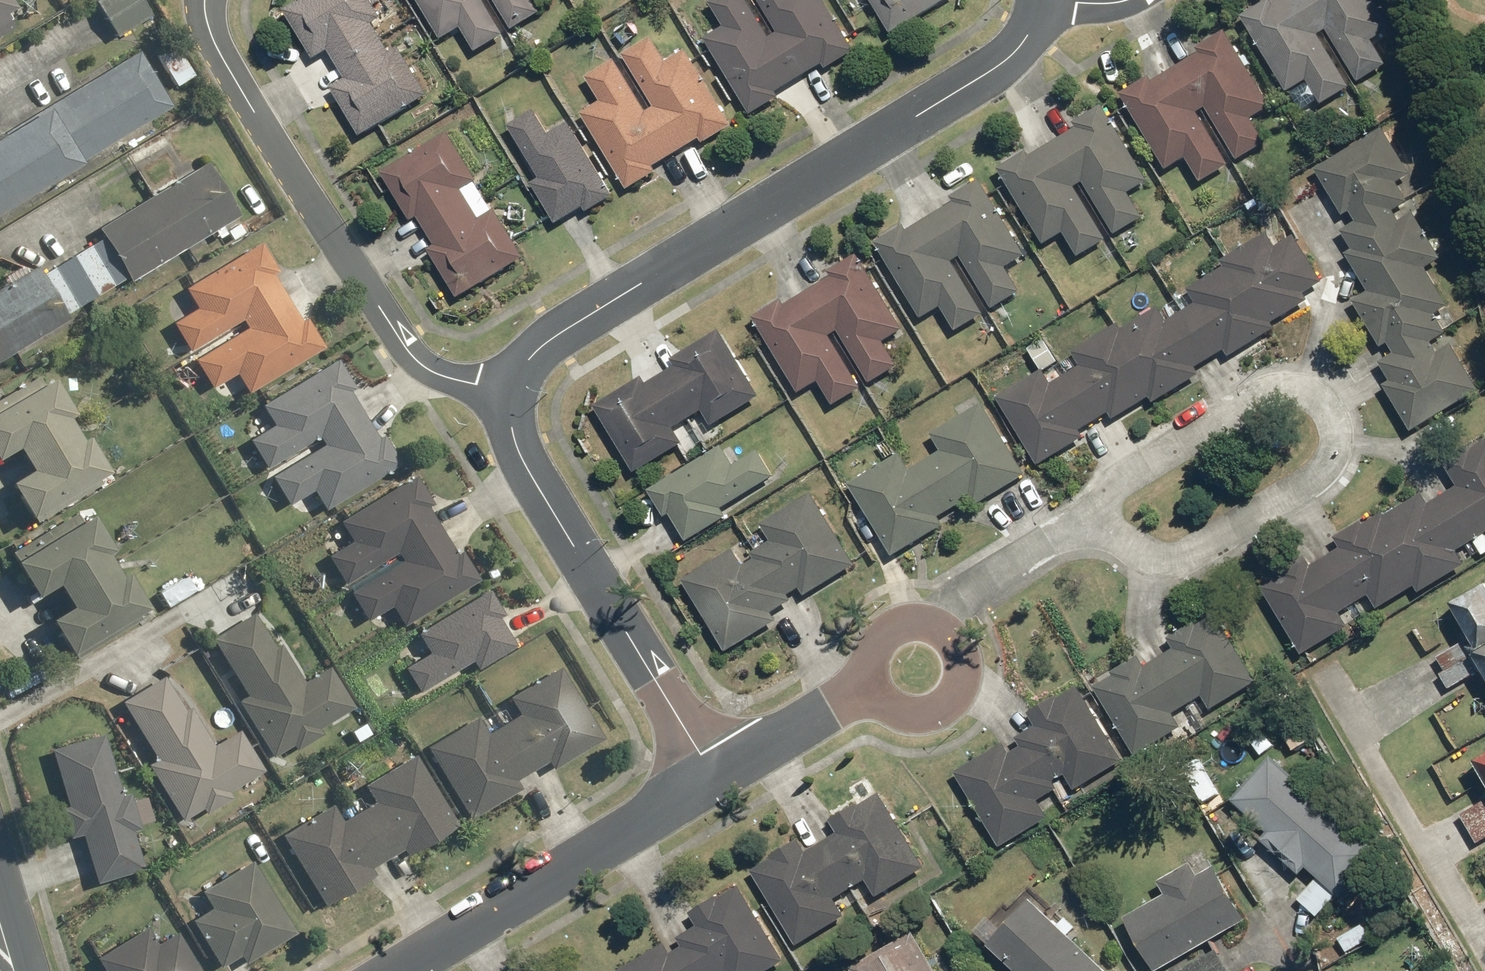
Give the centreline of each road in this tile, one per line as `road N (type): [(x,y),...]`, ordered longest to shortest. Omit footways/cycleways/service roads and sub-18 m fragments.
road 1 (residential): [(510,393),(534,354),(573,323),(1012,57),(1049,2)]
road 2 (residential): [(210,0),(207,23),(229,73),(412,359),(436,374),(510,393)]
road 3 (residential): [(715,781),(529,469),(513,431),(510,393)]
road 4 (residential): [(401,970),(715,781)]
road 5 (residential): [(871,688),(873,649),(886,633),(919,622),(954,640),(964,676),(951,704),(921,715),(886,702)]
road 6 (residential): [(715,781),(871,688)]

